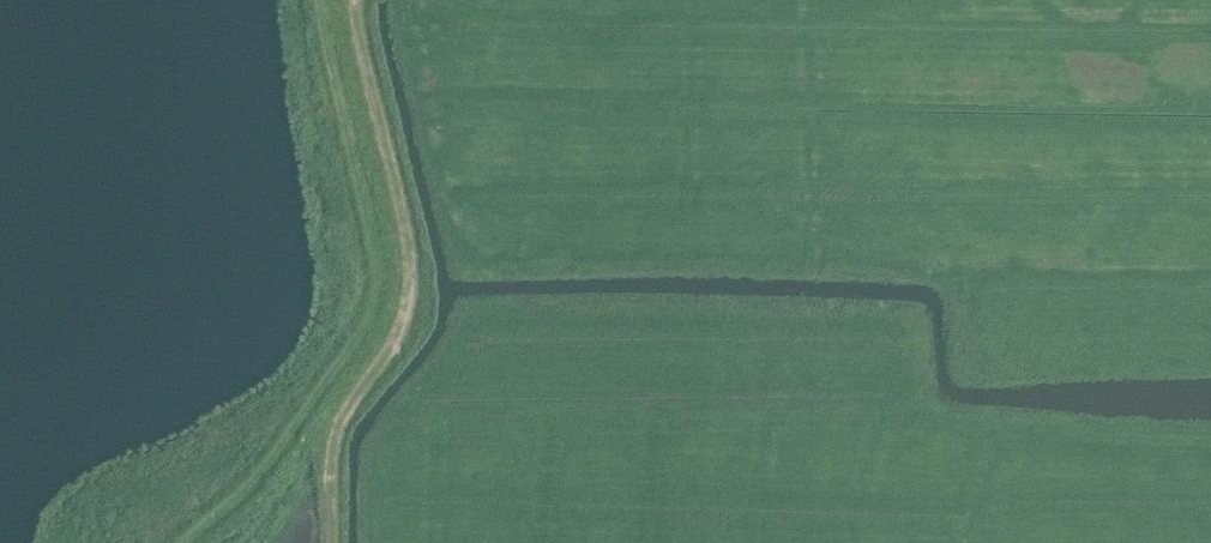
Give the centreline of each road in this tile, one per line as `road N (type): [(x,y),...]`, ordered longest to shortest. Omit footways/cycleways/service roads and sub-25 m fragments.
road 1 (track): [(354,0),(407,239),(411,298),(407,324),(331,441),(328,542)]

